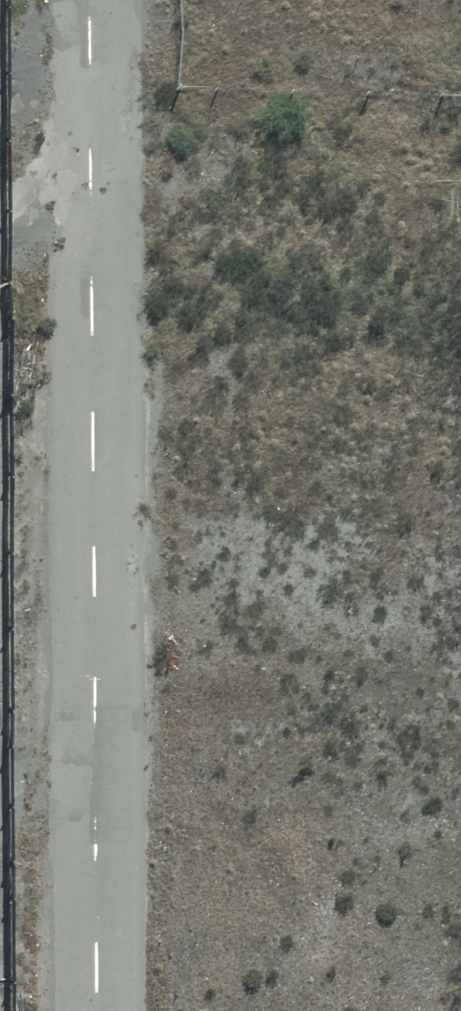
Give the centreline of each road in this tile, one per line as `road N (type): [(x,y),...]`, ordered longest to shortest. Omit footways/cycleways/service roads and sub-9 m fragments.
road 1 (unclassified): [(84,216),(89,800)]
road 2 (unclassified): [(83,0),(84,216)]
road 3 (unclassified): [(89,800),(91,1010)]

